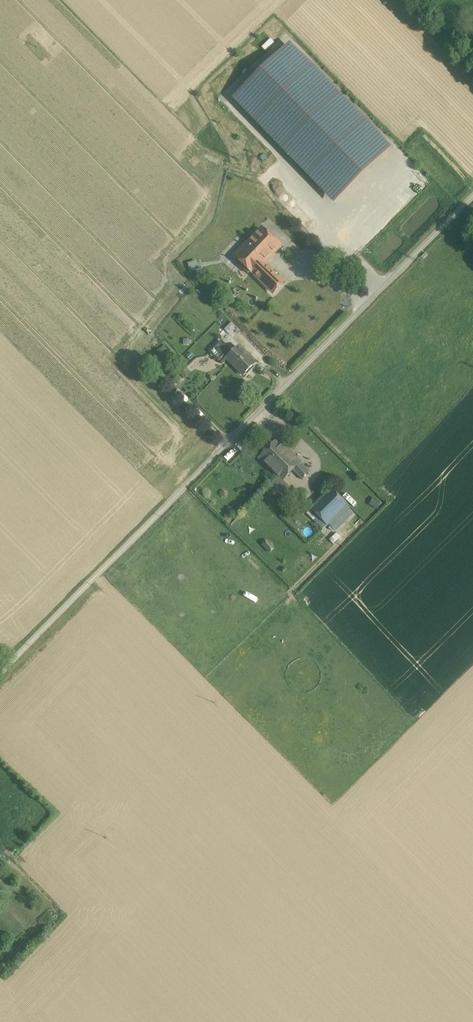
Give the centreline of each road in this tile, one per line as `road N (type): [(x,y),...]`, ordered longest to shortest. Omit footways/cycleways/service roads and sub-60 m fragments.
road 1 (unclassified): [(0,672),(472,197)]

